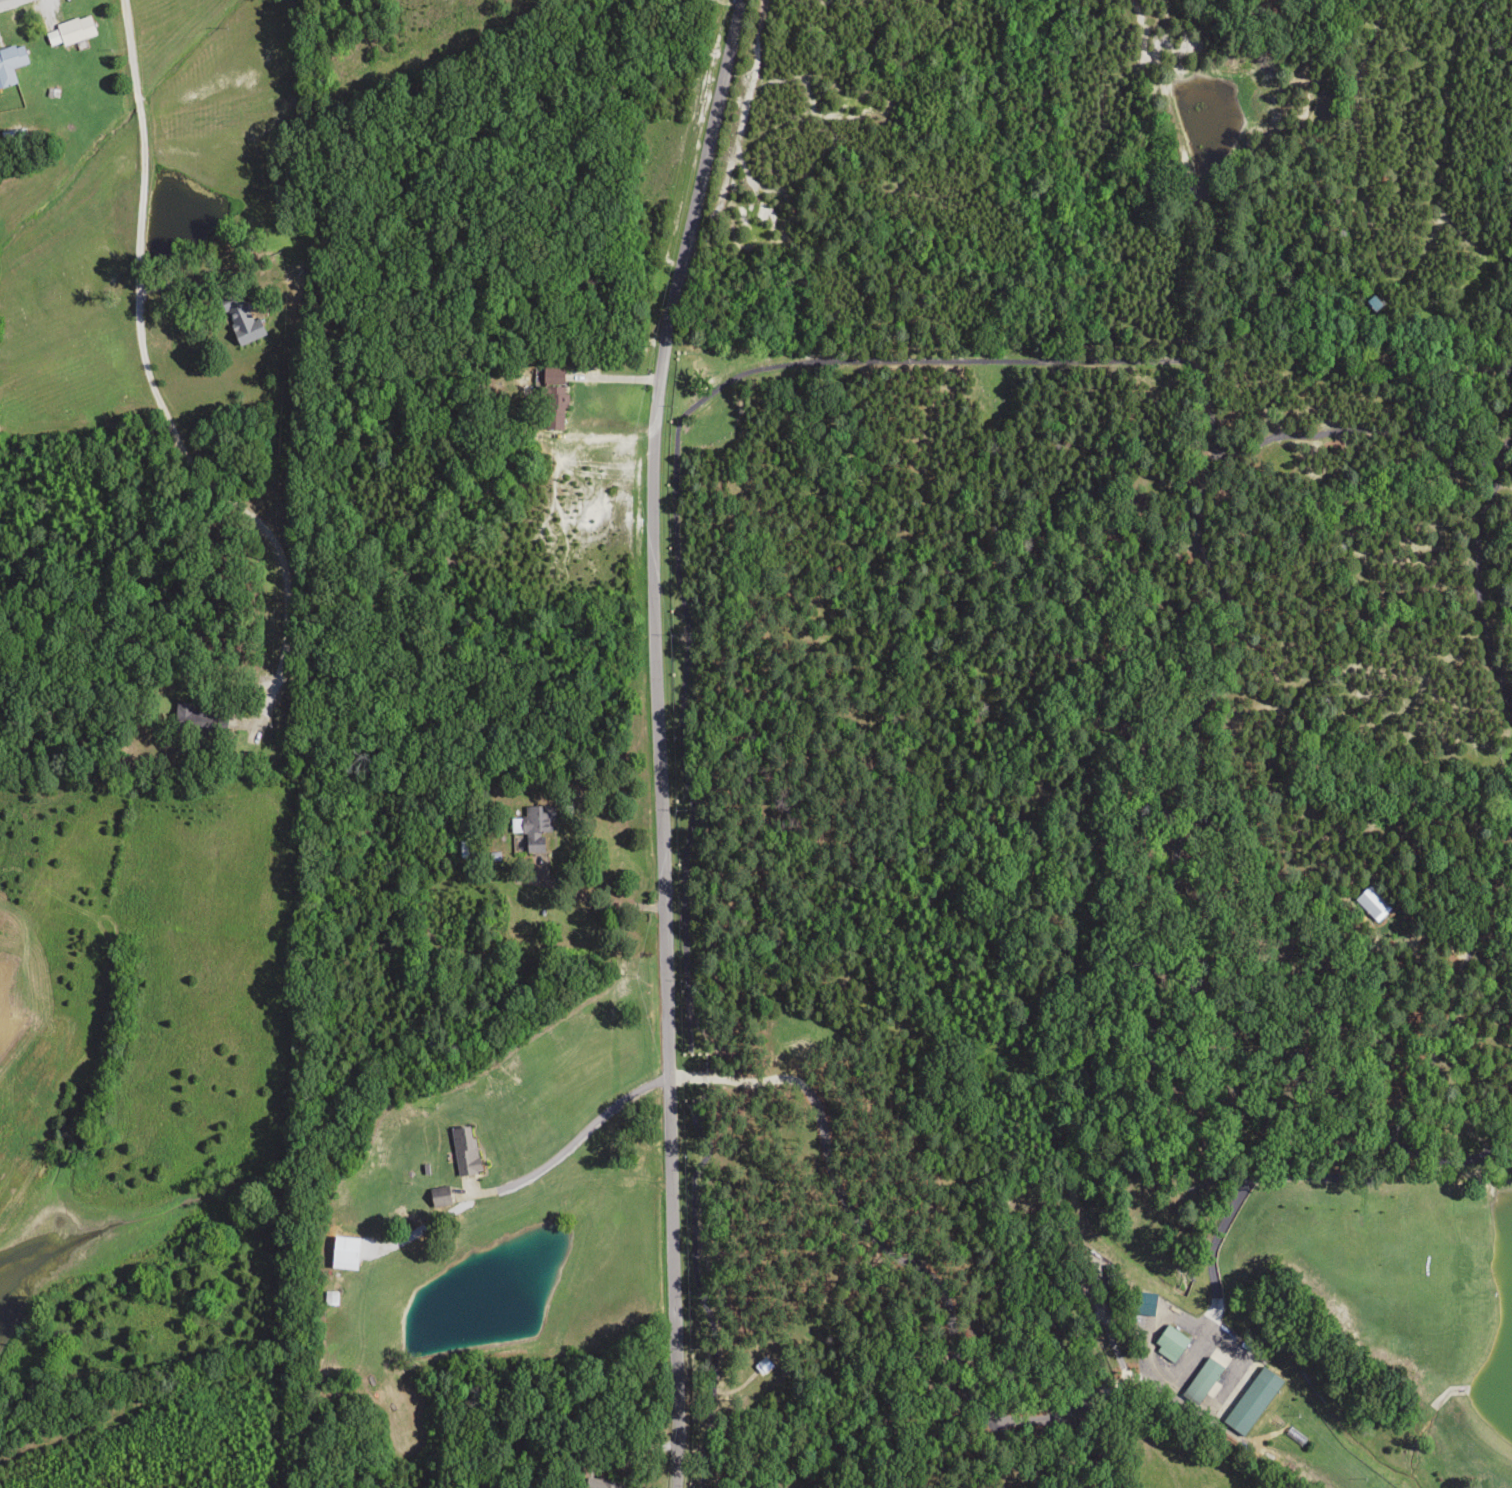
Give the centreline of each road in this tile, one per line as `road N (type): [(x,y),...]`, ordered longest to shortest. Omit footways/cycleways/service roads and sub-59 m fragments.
road 1 (residential): [(673,1487),(672,329),(754,0)]
road 2 (residential): [(0,866),(14,848),(66,820),(98,779),(126,0)]
road 3 (residential): [(38,1242),(79,1221),(110,1188),(112,1135),(0,977)]

